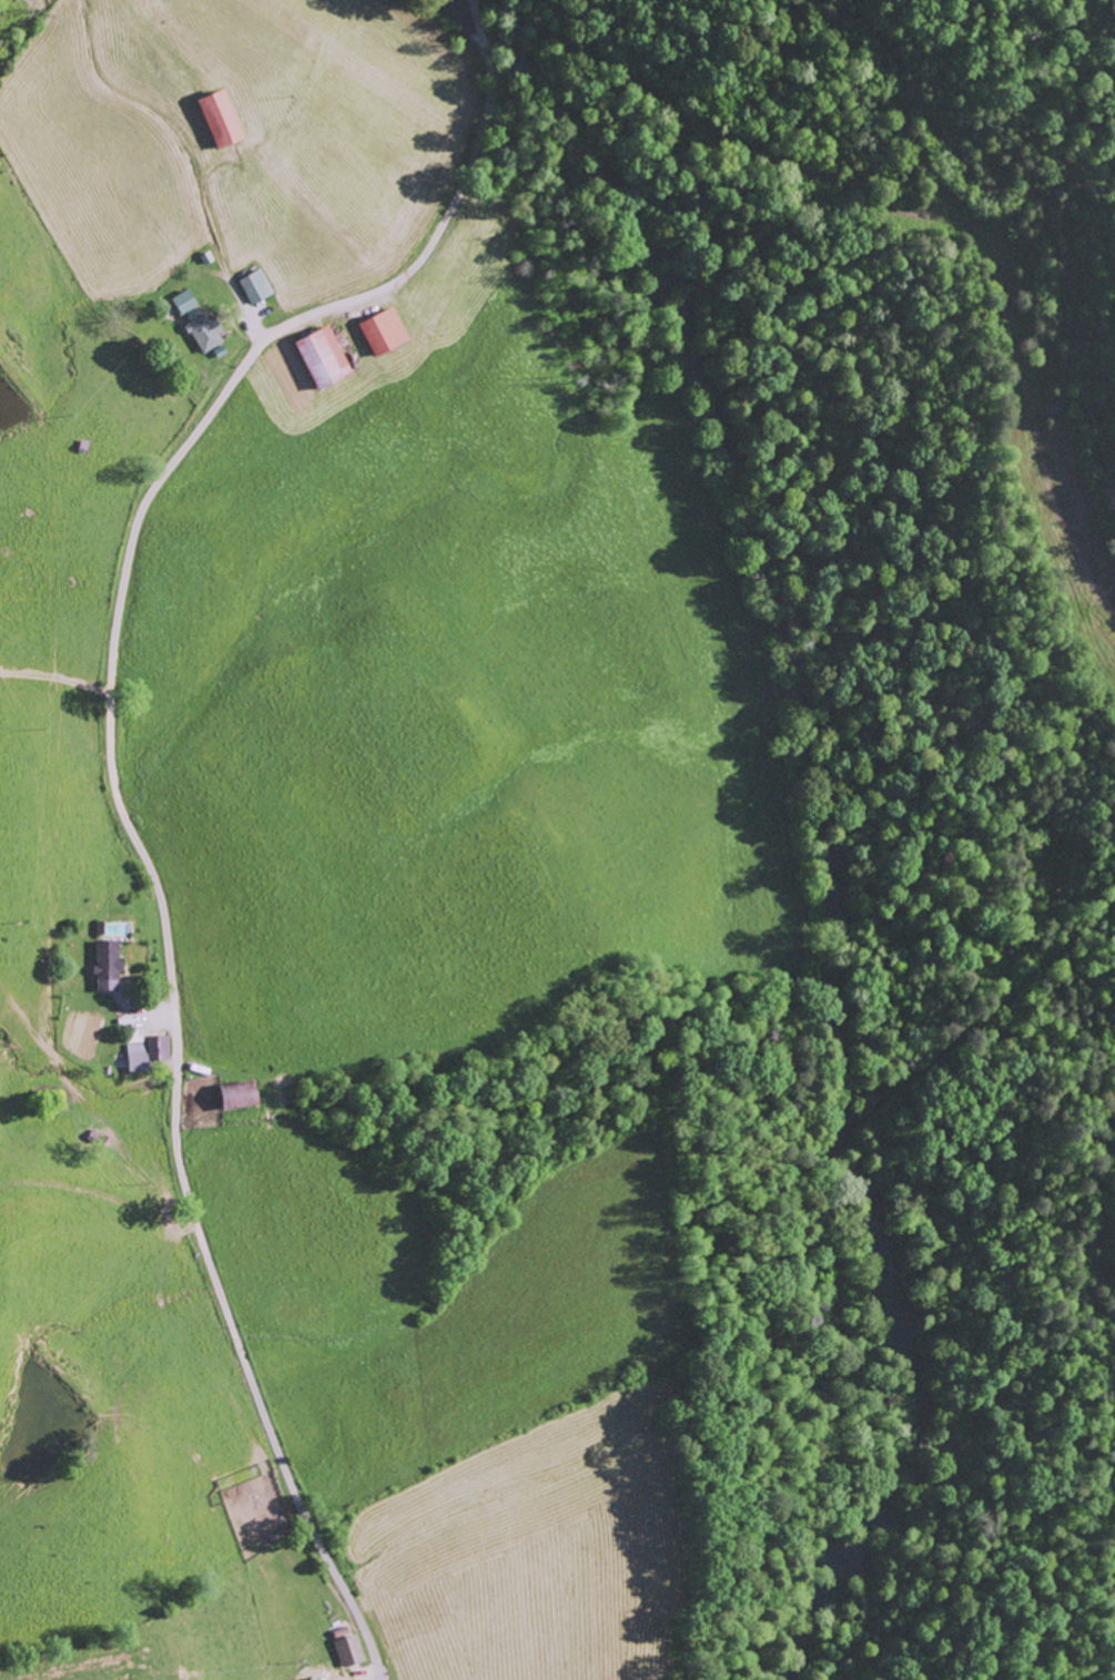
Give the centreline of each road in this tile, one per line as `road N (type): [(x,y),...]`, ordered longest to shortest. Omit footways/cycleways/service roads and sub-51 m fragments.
road 1 (residential): [(383,1679),(357,1609),(295,1490),(186,1189),(166,924),(114,774),(112,668),(134,537),(151,495),(263,343),(302,317),(378,291),(413,265),(477,143),(493,93),(486,45)]

